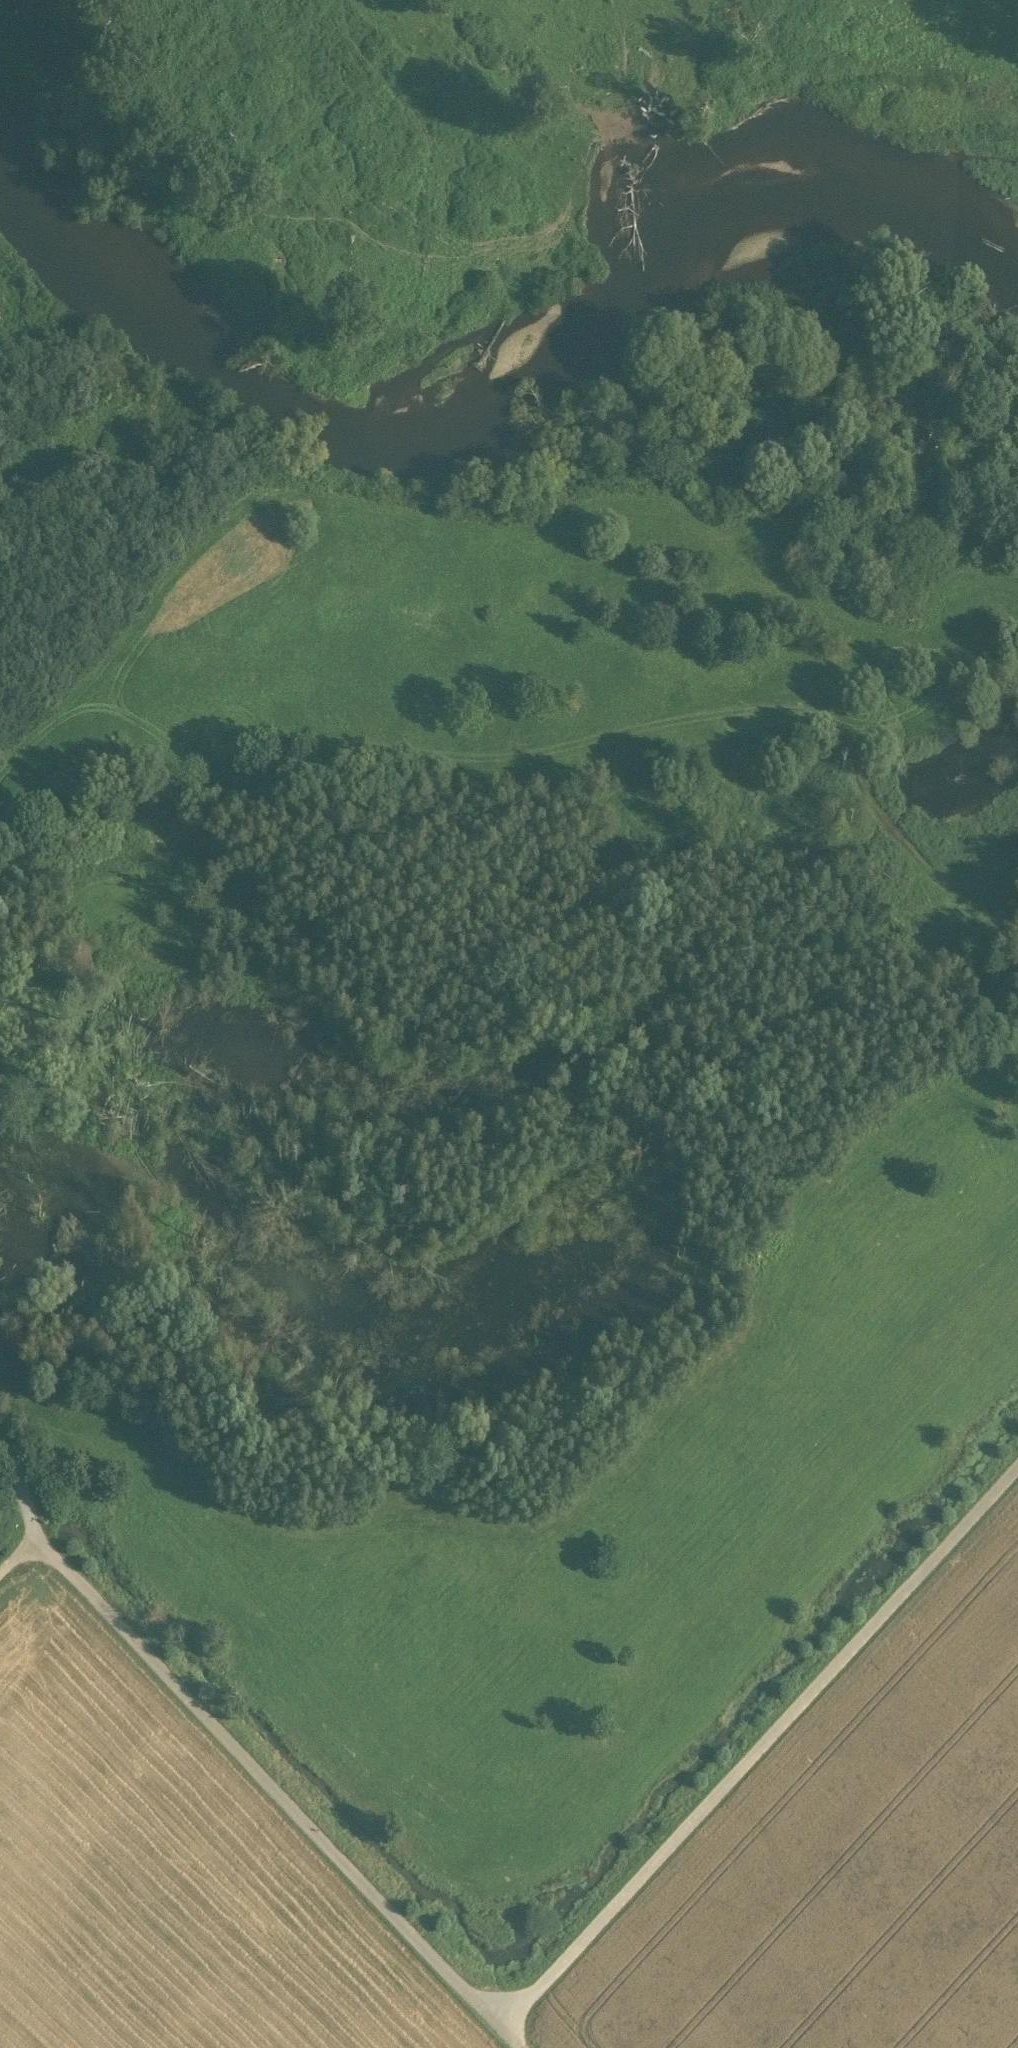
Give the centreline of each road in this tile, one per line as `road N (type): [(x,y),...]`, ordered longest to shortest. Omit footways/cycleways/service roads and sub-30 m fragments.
road 1 (track): [(1017,1472),(636,1887),(497,2024)]
road 2 (track): [(34,1540),(497,2024)]

